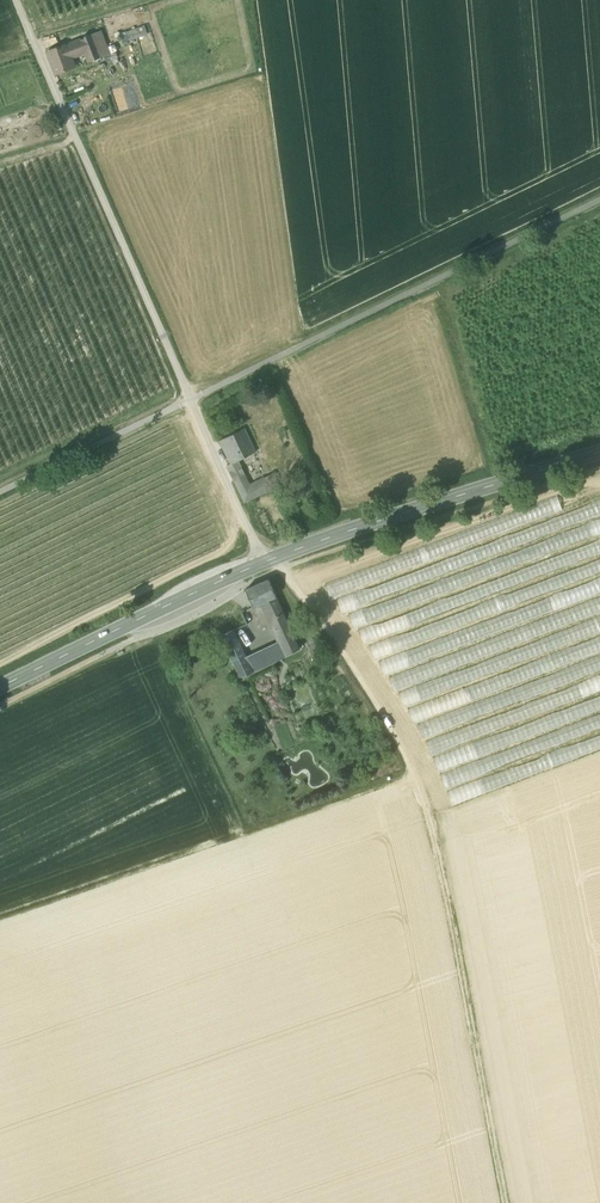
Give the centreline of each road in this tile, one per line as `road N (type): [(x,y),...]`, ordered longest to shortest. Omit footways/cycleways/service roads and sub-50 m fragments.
road 1 (track): [(503,1202),(429,826),(399,753),(269,559)]
road 2 (residential): [(269,559),(229,487),(16,0)]
road 3 (secondary): [(599,453),(269,559)]
road 4 (secondary): [(269,559),(0,689)]

